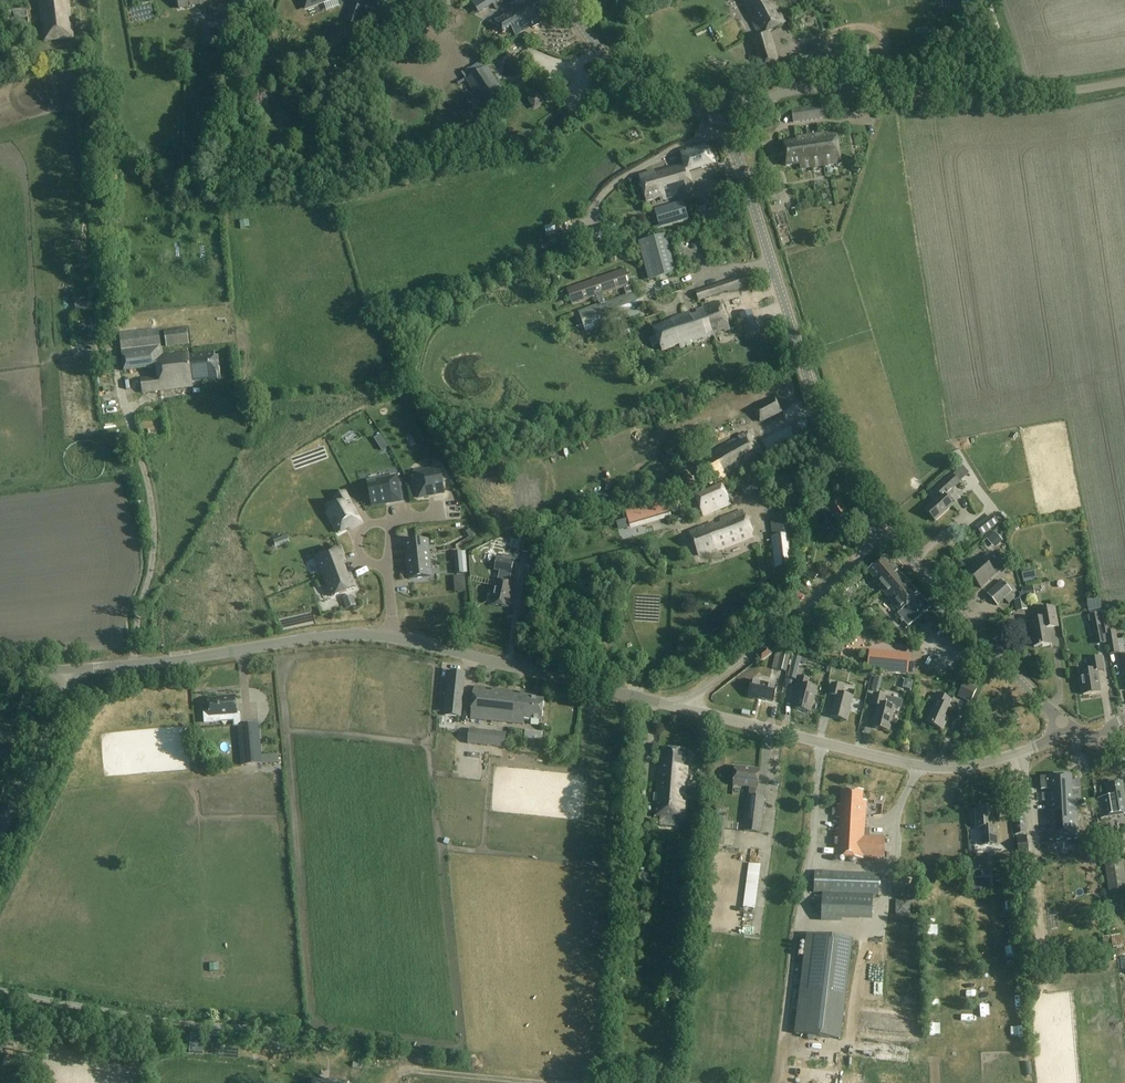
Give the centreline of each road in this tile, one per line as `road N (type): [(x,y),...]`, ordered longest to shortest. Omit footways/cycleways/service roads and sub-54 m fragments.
road 1 (unclassified): [(627,1082),(160,1044),(0,1020)]
road 2 (tertiary): [(883,530),(834,461),(747,169),(712,121)]
road 3 (unclassified): [(712,121),(800,89),(954,99),(1124,80)]
road 4 (tertiary): [(1073,729),(950,768),(685,708)]
road 5 (tertiary): [(388,636),(347,634),(67,669)]
road 6 (tertiary): [(685,708),(388,636)]
road 7 (tertiary): [(1073,729),(1029,692),(883,530)]
road 8 (residential): [(685,708),(801,614),(883,530)]
road 9 (tertiary): [(712,121),(606,57),(563,0)]
road 10 (tertiary): [(0,833),(65,704),(67,669)]

